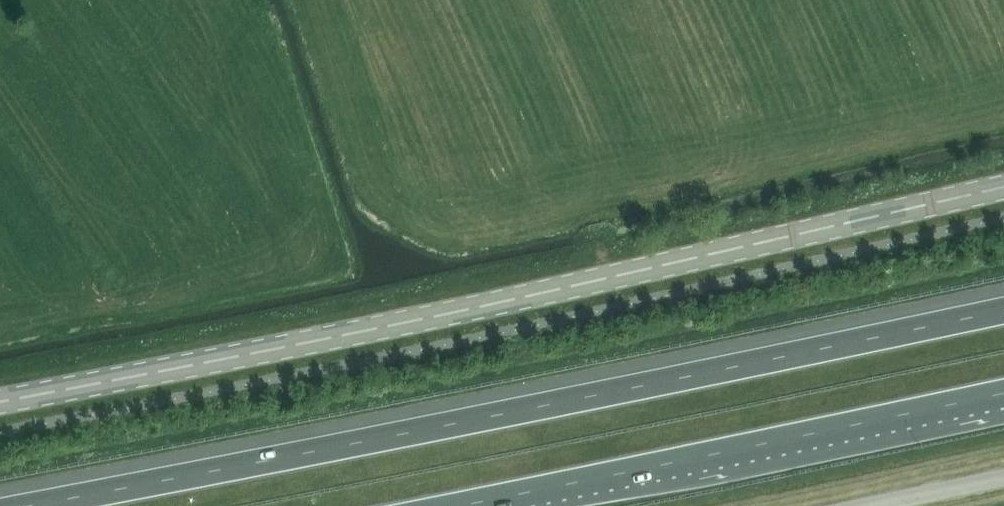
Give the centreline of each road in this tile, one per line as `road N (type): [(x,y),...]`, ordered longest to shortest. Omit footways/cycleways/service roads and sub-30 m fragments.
road 1 (tertiary): [(0,401),(356,334),(1003,187)]
road 2 (motorway): [(1003,310),(25,505)]
road 3 (motorway): [(457,505),(1003,393)]
road 4 (unclassified): [(868,505),(1003,478)]

